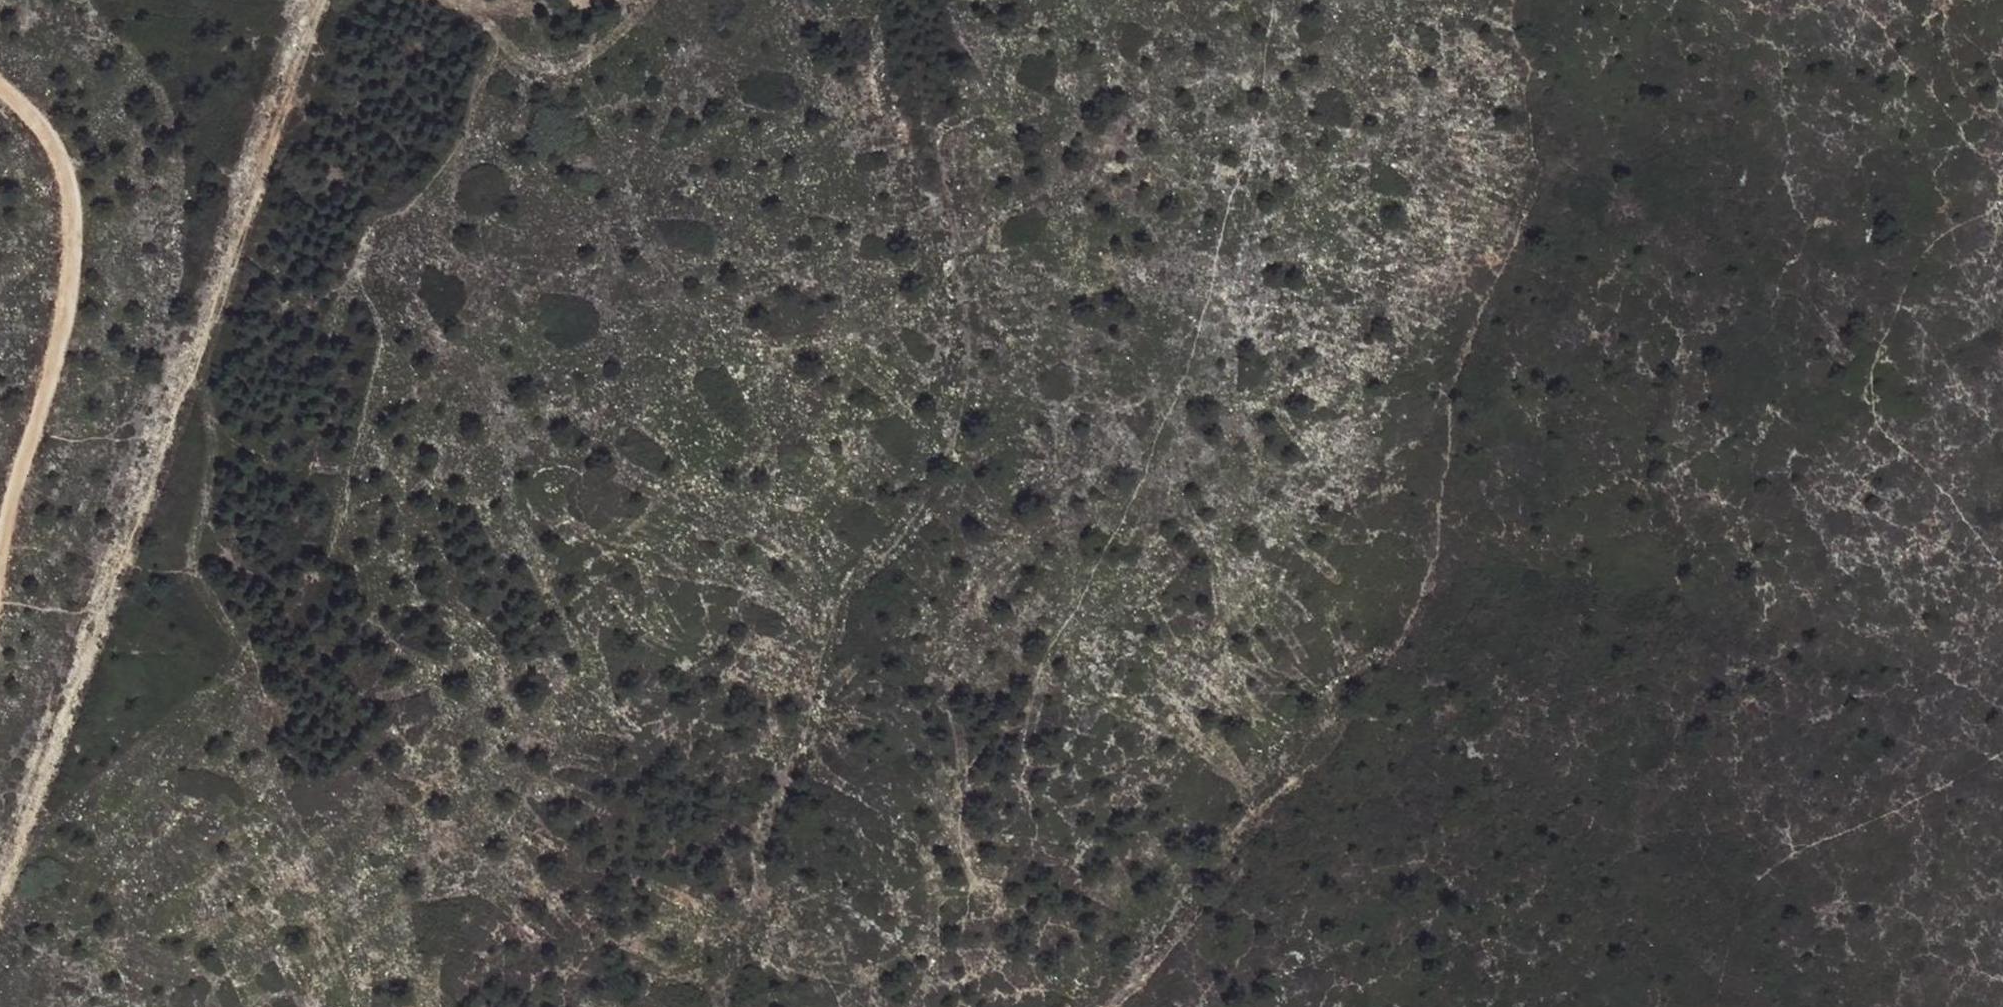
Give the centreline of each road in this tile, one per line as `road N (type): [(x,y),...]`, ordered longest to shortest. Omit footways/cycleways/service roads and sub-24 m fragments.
road 1 (track): [(0,85),(43,123),(70,203),(47,391),(18,465),(0,557)]

